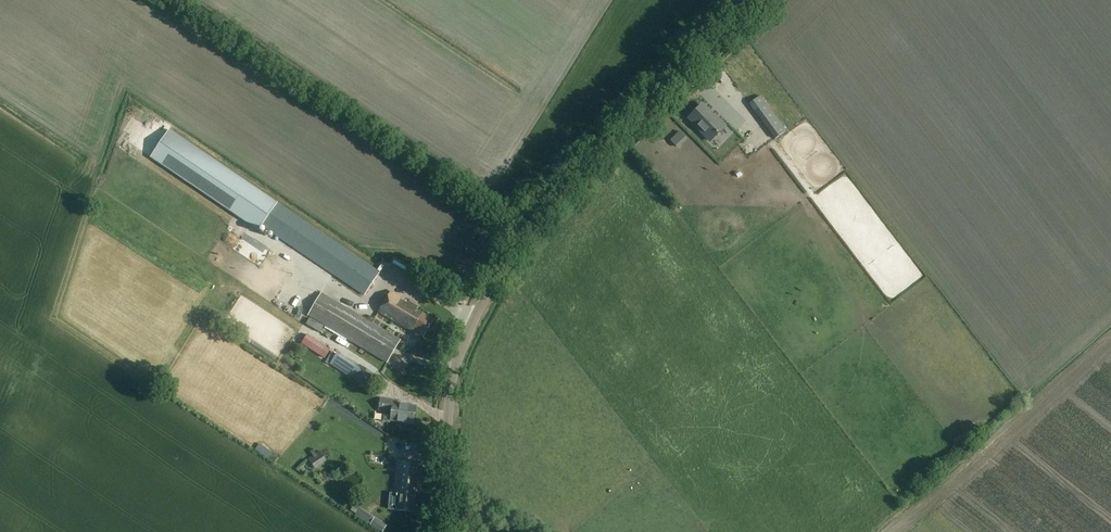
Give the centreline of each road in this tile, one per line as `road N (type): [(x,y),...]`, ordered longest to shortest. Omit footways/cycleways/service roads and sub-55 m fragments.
road 1 (tertiary): [(440,531),(451,382),(488,291),(556,198),(758,0)]

